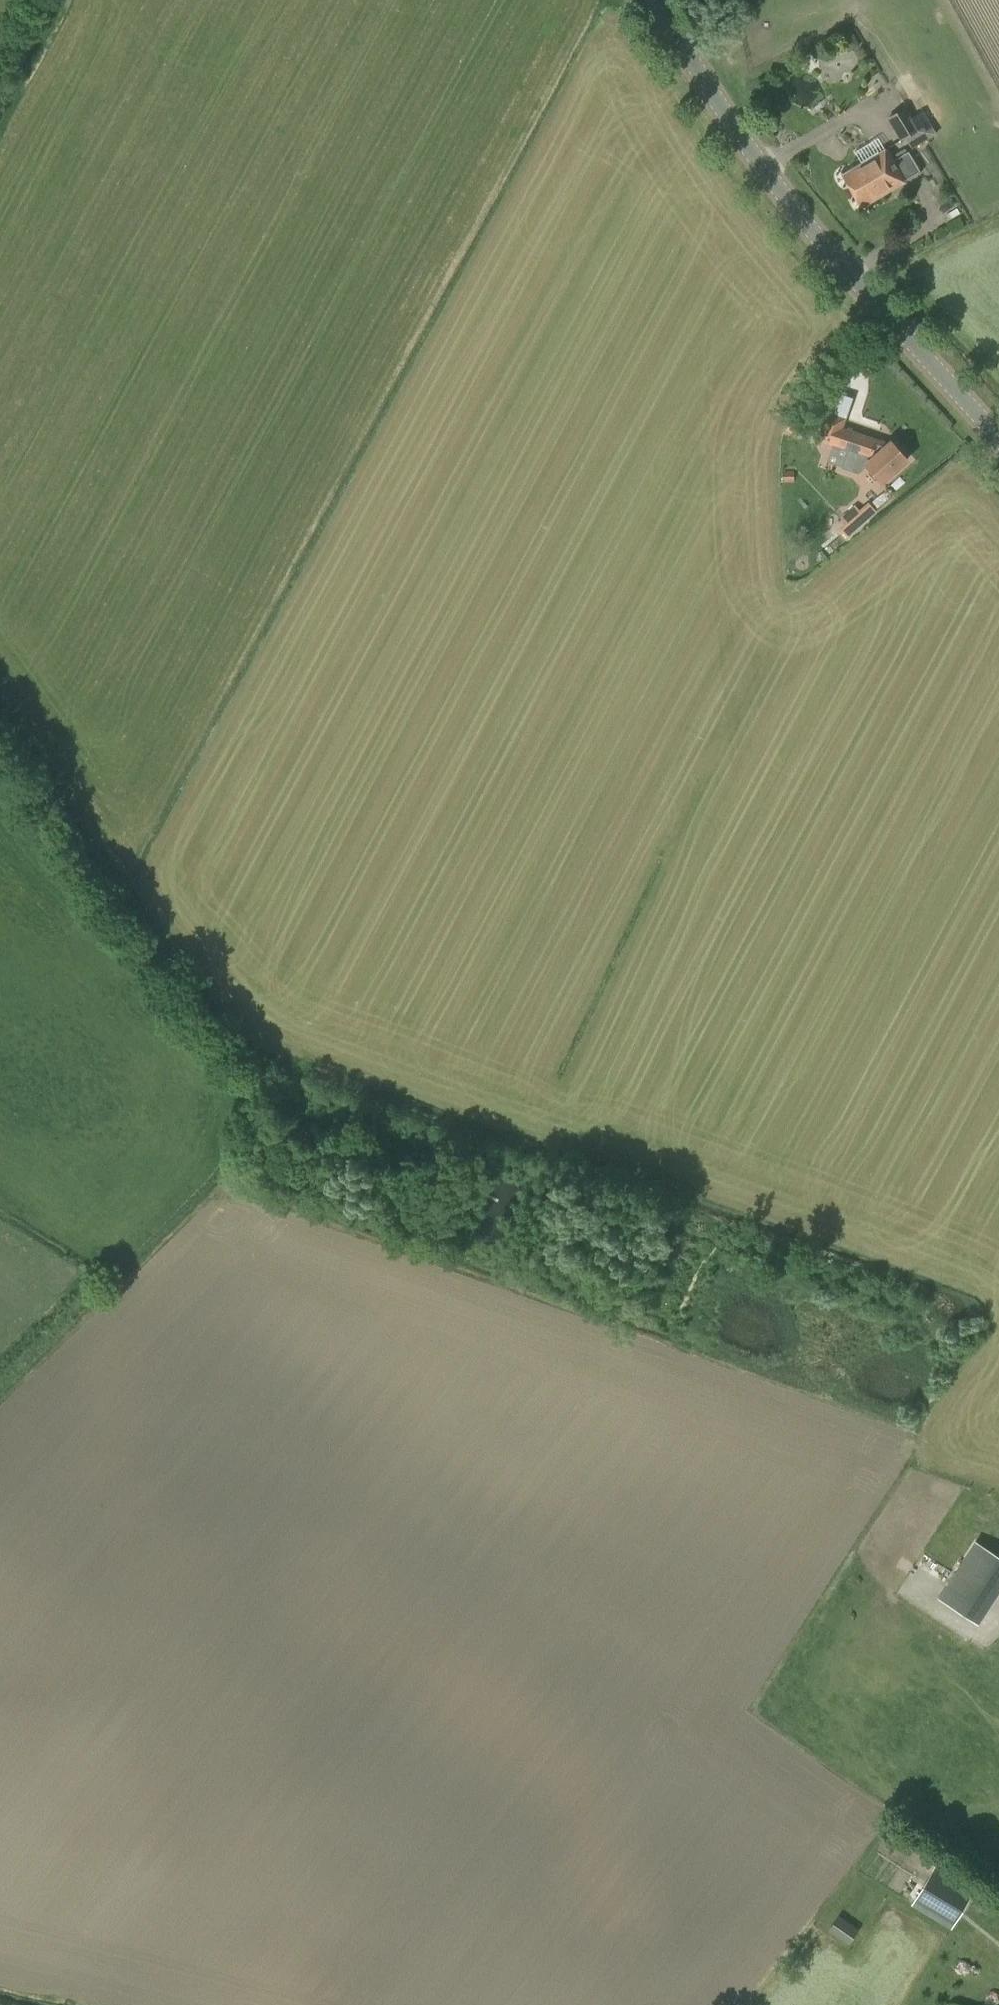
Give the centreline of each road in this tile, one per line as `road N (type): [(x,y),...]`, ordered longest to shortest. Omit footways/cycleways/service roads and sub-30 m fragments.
road 1 (secondary): [(998,438),(750,145),(664,0)]

